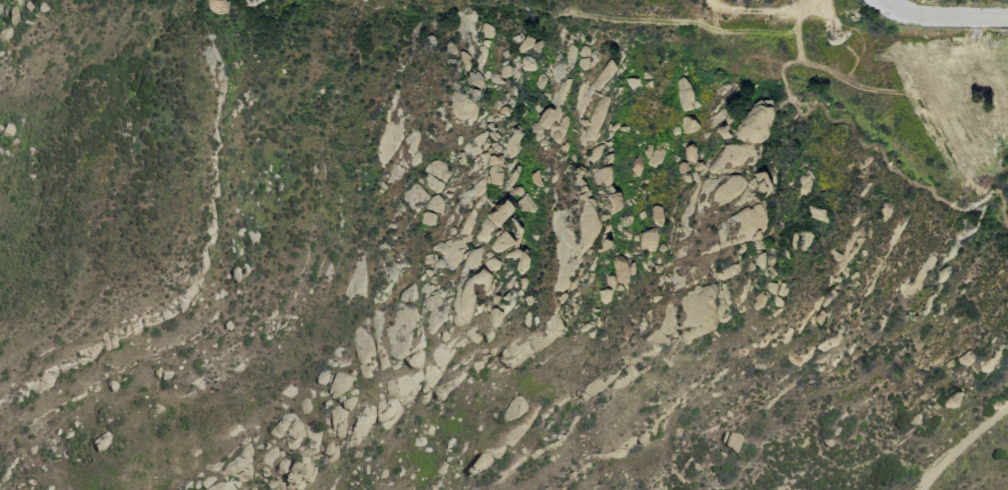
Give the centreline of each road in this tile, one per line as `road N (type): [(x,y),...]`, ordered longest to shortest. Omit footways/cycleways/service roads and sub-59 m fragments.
road 1 (tertiary): [(1007,16),(931,16),(886,0)]
road 2 (track): [(1007,404),(920,489)]

